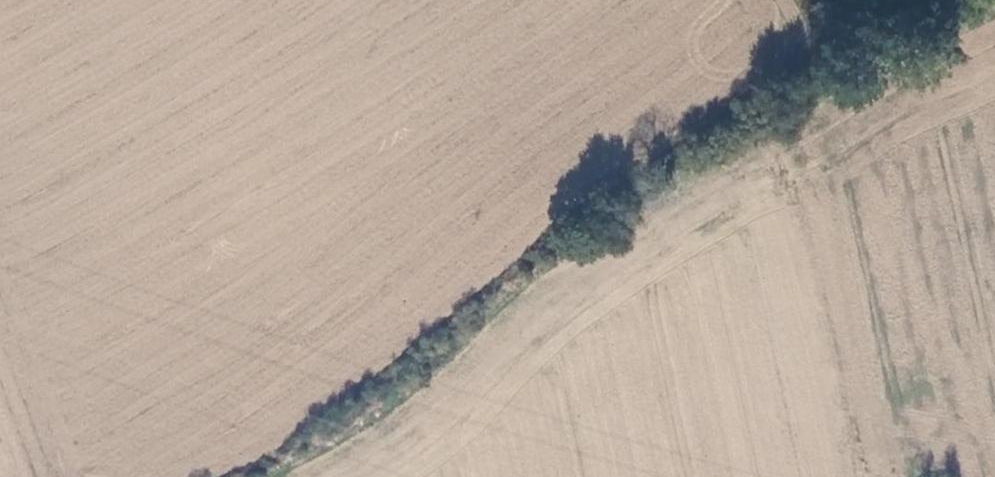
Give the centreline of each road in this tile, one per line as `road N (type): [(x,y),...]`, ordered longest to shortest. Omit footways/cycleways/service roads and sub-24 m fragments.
road 1 (track): [(994,16),(826,115)]

